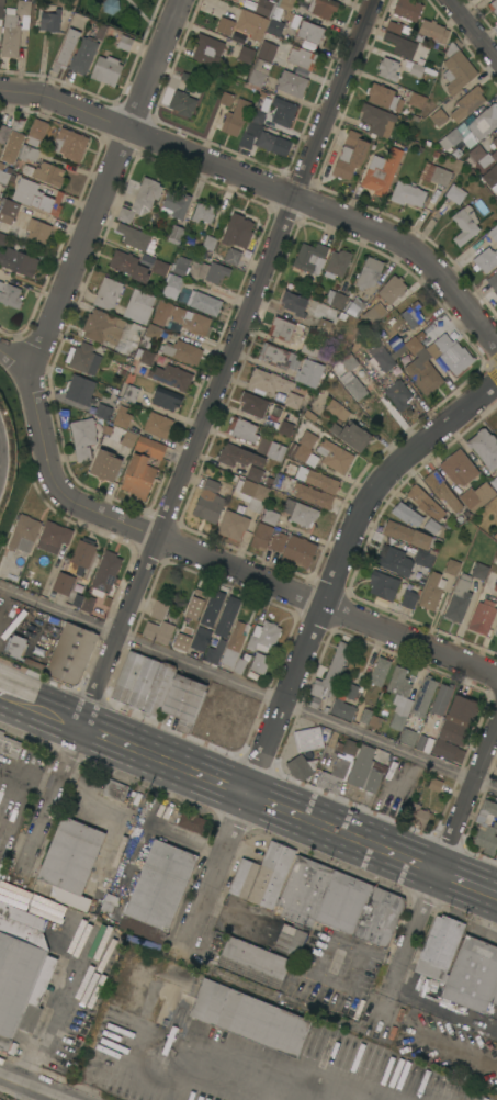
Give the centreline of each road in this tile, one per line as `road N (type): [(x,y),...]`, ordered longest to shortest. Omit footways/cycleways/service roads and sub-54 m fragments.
road 1 (residential): [(377,0),(118,636)]
road 2 (residential): [(496,383),(395,464),(357,518),(182,955)]
road 3 (residential): [(0,353),(26,370),(42,459),(70,503),(496,676)]
road 4 (residential): [(0,91),(54,100),(368,225),(418,257),(496,349)]
road 5 (primary): [(82,725),(496,895)]
road 6 (residential): [(181,0),(26,370)]
road 7 (residential): [(496,723),(394,987)]
road 8 (residential): [(82,725),(16,877)]

